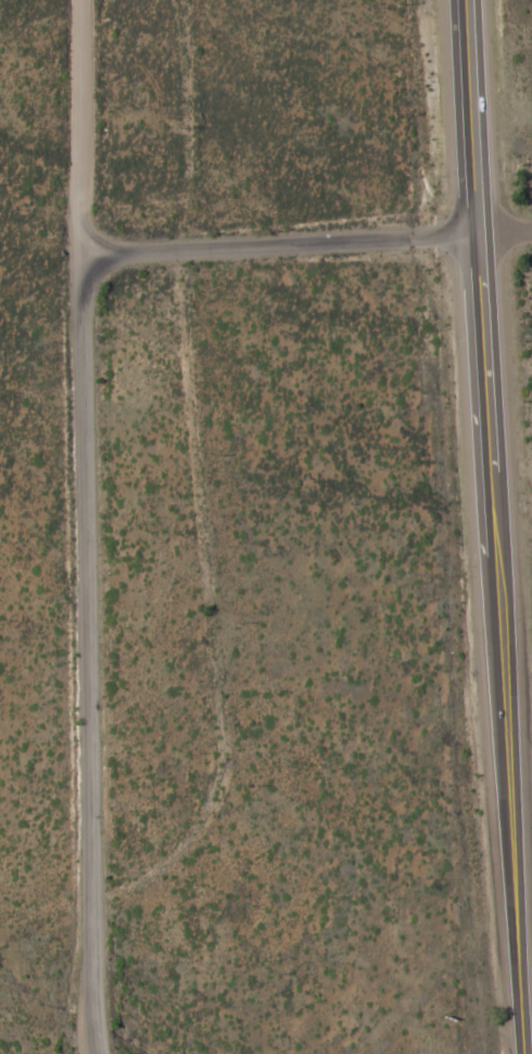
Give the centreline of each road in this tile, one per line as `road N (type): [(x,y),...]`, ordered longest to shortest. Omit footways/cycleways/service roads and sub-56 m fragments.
road 1 (residential): [(104,1053),(81,254),(477,235)]
road 2 (trunk): [(524,1053),(471,0)]

